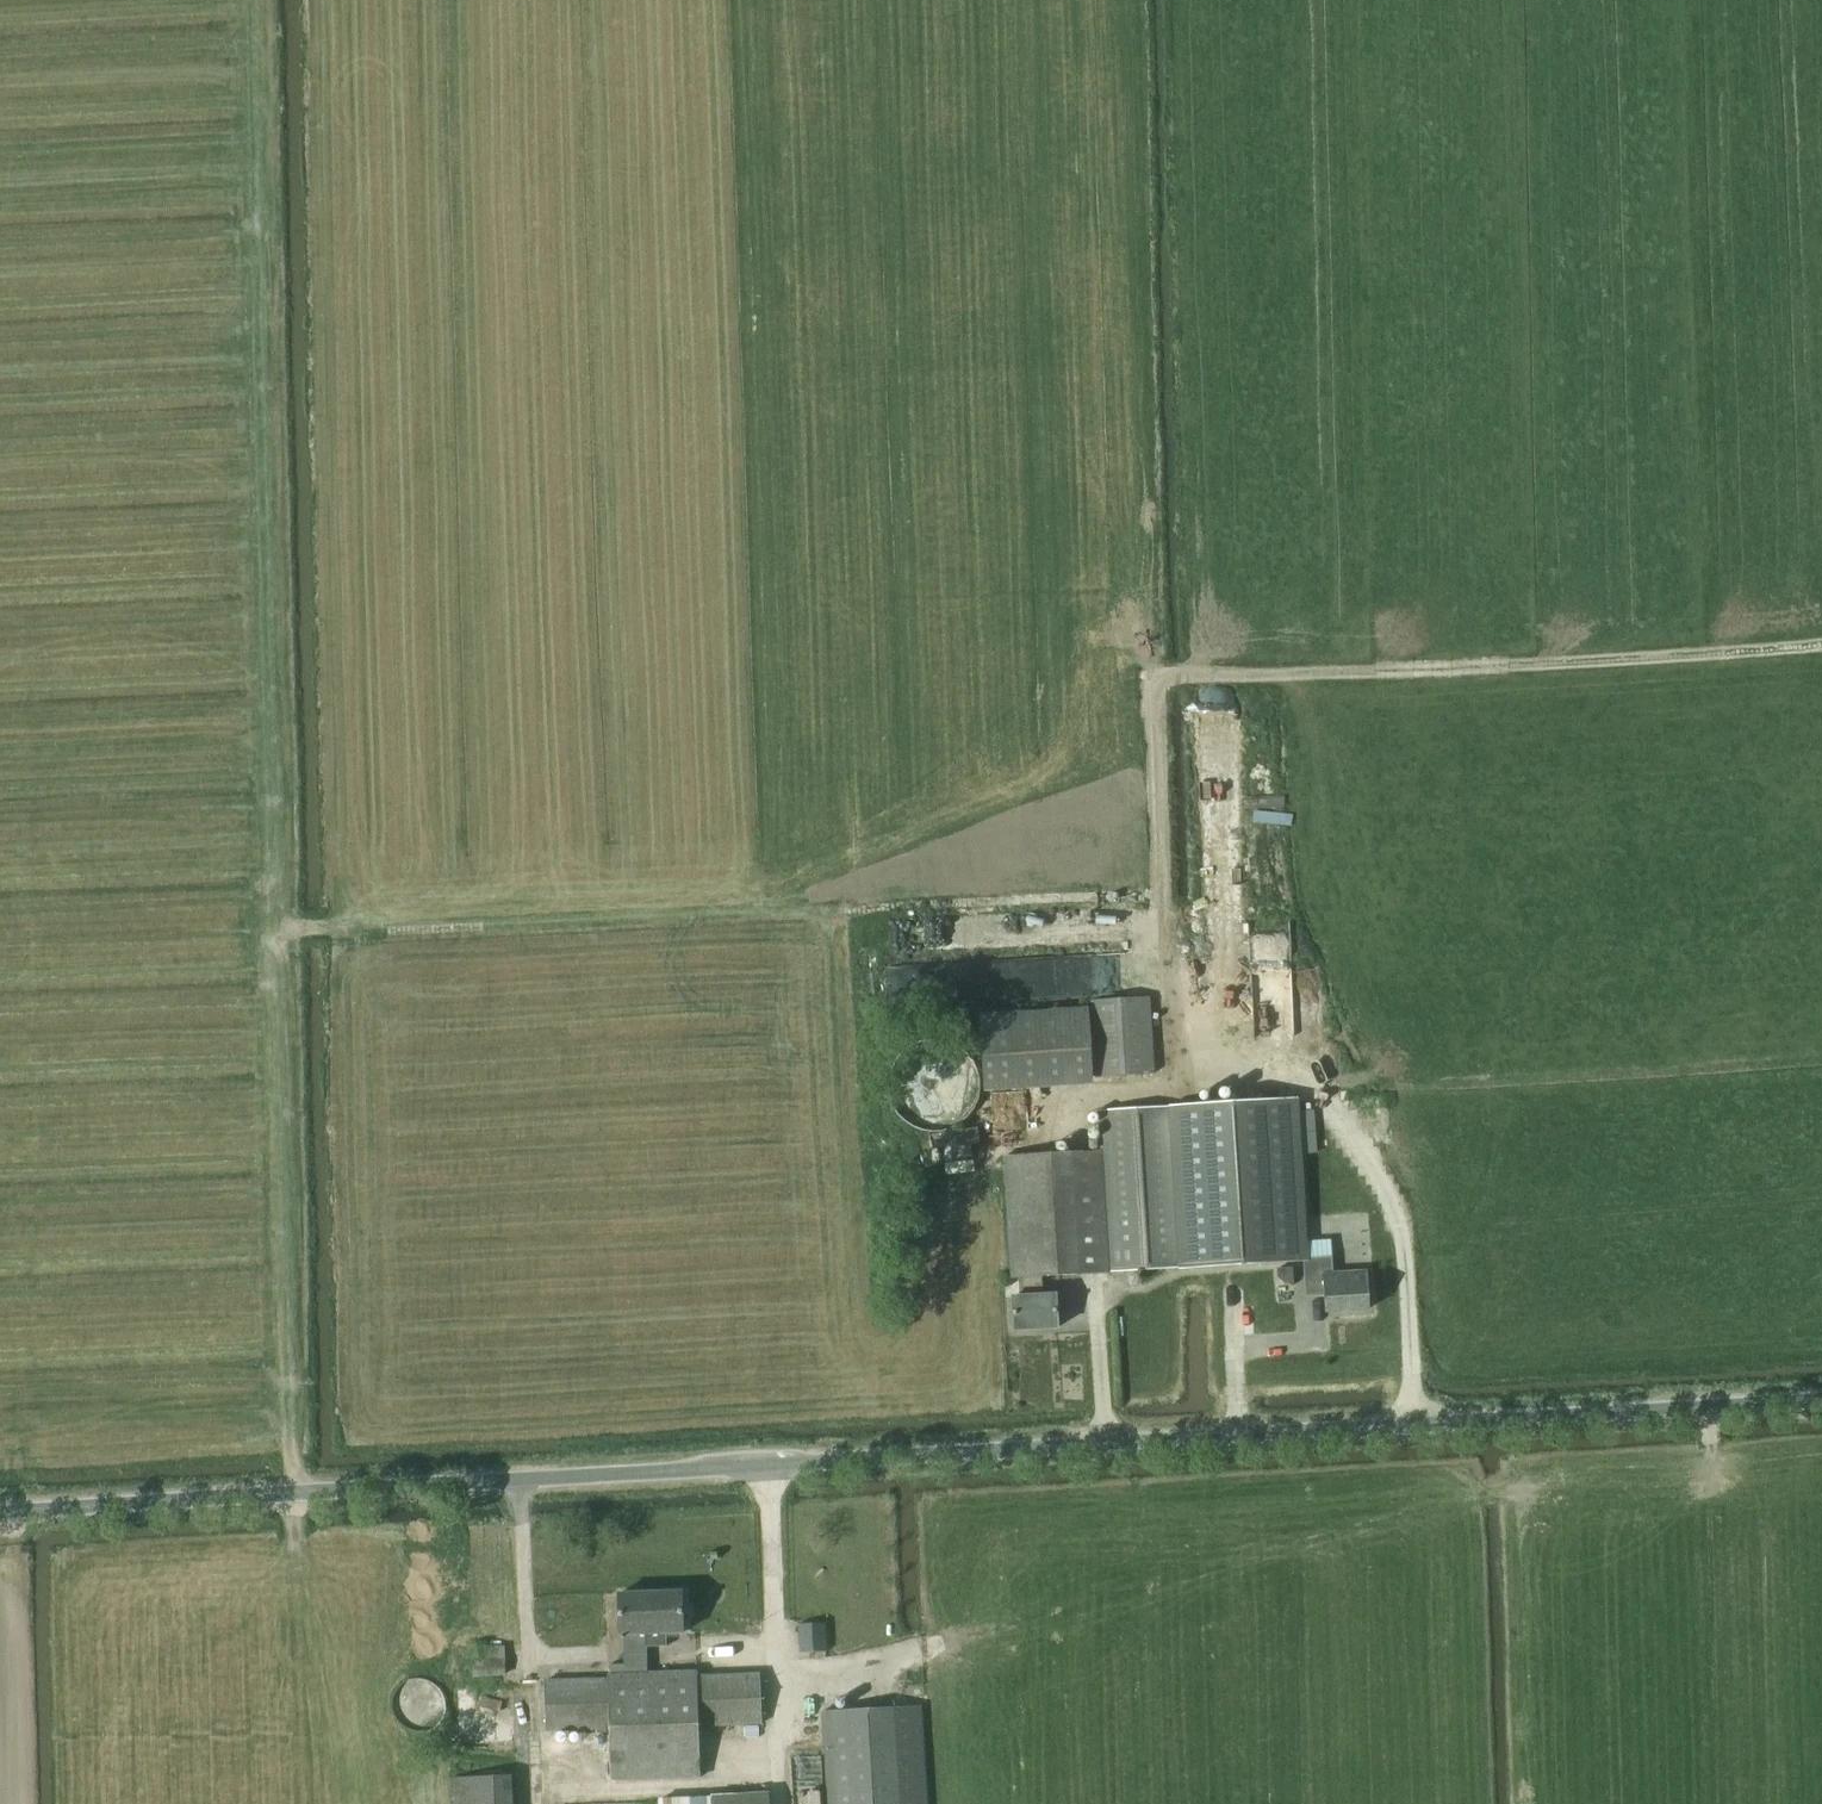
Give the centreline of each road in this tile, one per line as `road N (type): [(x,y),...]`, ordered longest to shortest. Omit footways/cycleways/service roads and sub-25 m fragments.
road 1 (unclassified): [(0,1537),(1821,1410)]

